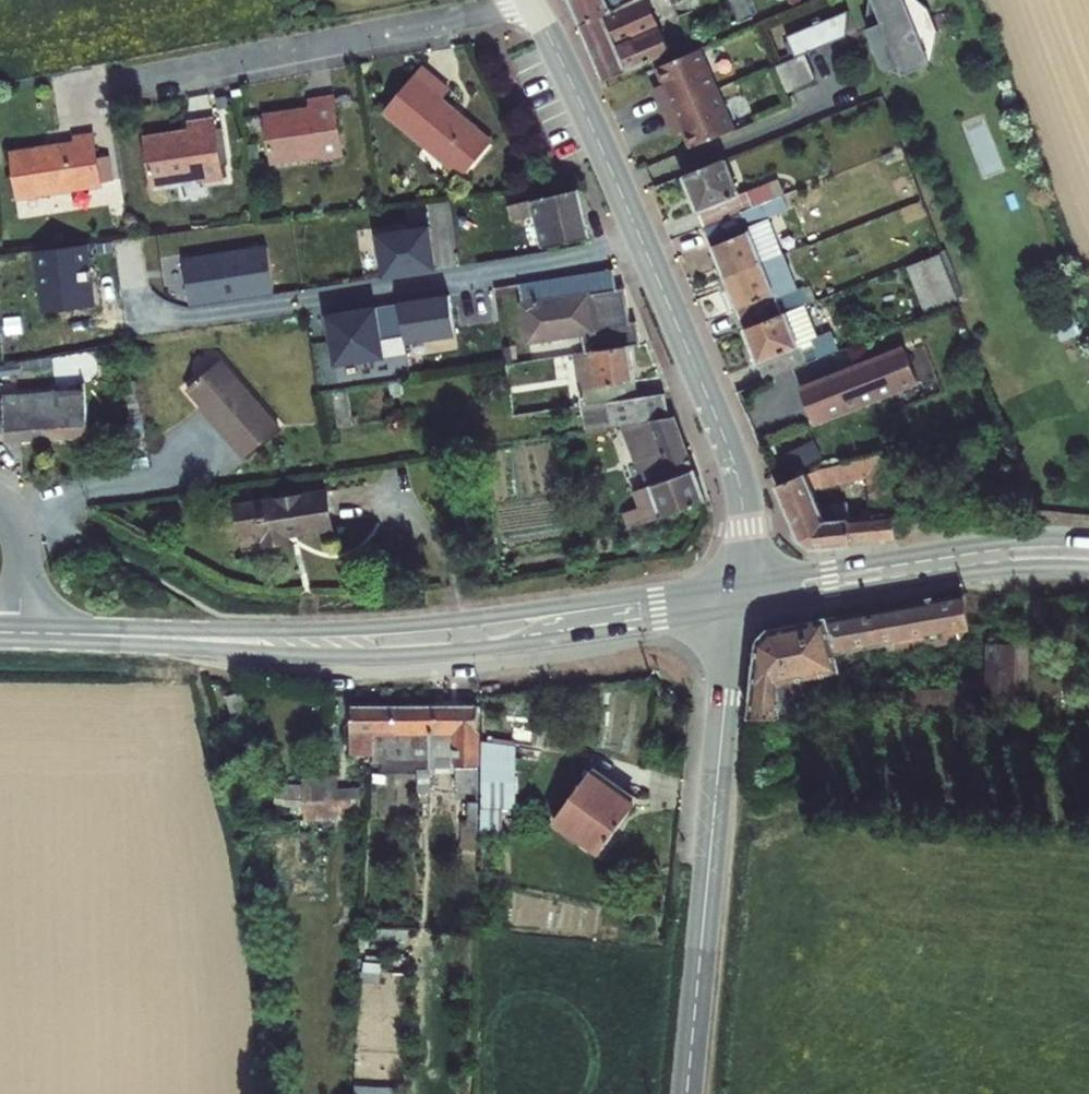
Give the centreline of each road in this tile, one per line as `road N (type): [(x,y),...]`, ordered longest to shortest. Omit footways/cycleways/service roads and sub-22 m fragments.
road 1 (tertiary): [(21,635),(359,643),(735,599)]
road 2 (residential): [(643,252),(145,335)]
road 3 (secondary): [(735,599),(686,1093)]
road 4 (residential): [(532,5),(119,86)]
road 5 (secondary): [(643,252),(738,484),(735,599)]
road 6 (tertiary): [(1088,555),(990,558),(735,599)]
road 7 (secondary): [(532,5),(643,252)]
road 8 (residential): [(0,502),(17,532),(21,635)]

